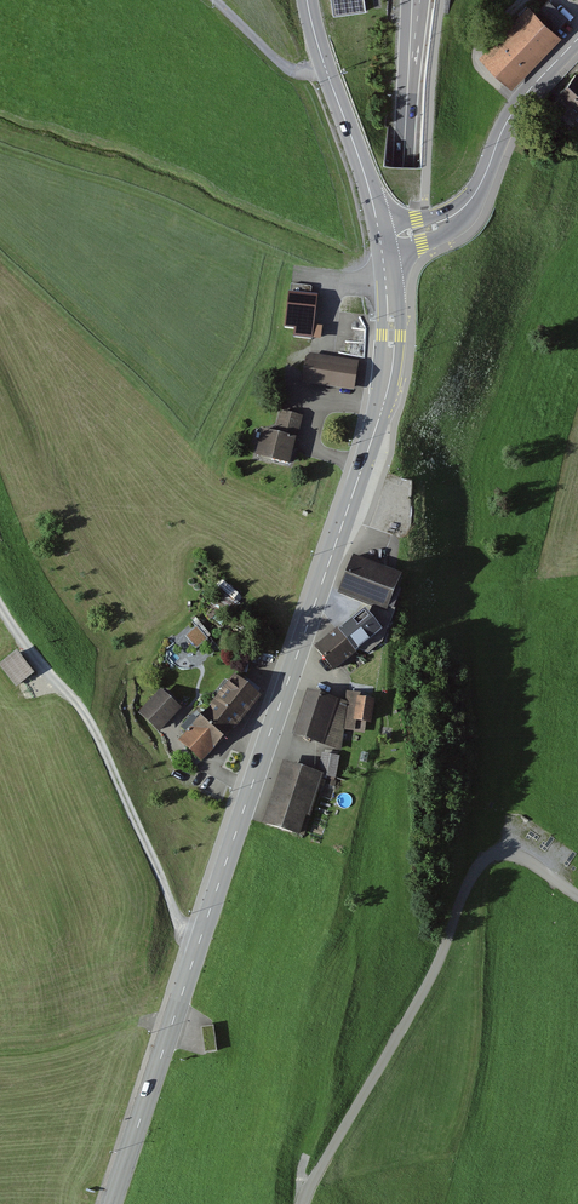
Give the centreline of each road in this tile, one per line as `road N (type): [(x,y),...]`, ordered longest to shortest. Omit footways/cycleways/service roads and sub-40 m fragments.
road 1 (trunk): [(418,0),(386,388),(269,754),(240,882),(238,982),(282,1203)]
road 2 (secondary): [(384,240),(394,337),(382,410),(114,1203)]
road 3 (tertiary): [(384,240),(438,226),(471,204),(509,119),(577,40)]
road 4 (track): [(201,936),(182,927),(82,704),(63,688)]
road 5 (secondary): [(384,240),(309,0)]
road 6 (track): [(171,1030),(143,1020),(0,1052)]
road 7 (track): [(328,72),(285,67),(213,0)]

